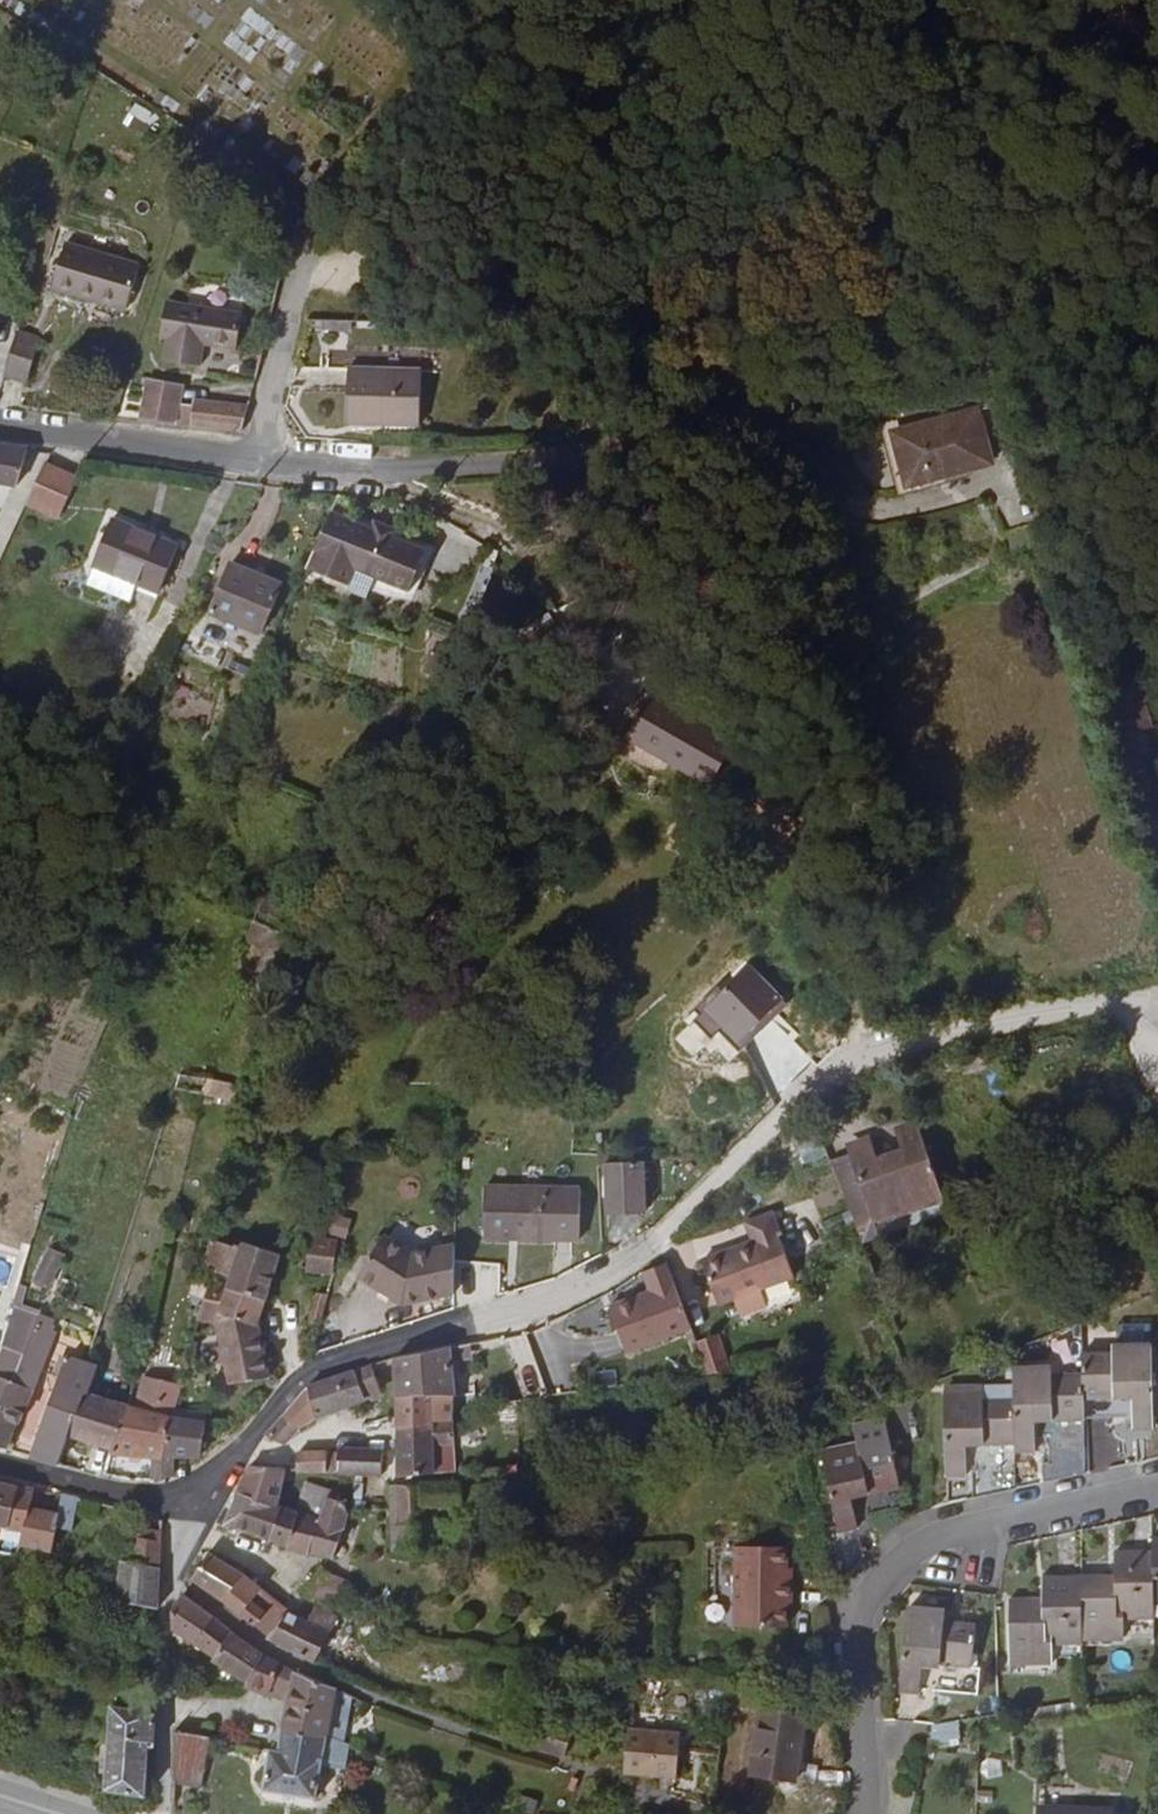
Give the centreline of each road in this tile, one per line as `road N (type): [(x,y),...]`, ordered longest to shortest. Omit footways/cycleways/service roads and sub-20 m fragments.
road 1 (residential): [(1006,344),(564,457),(408,473),(0,425)]
road 2 (residential): [(175,1573),(268,1645),(324,1674),(715,1813)]
road 3 (residential): [(652,1255),(553,1306),(311,1374),(251,1435),(204,1517)]
road 4 (residential): [(1157,1484),(951,1528),(894,1561),(869,1622),(869,1813)]
road 5 (track): [(1157,987),(872,1049)]
road 6 (residential): [(175,1573),(151,1813)]
road 7 (residential): [(204,1517),(0,1469)]
road 8 (track): [(1157,335),(1006,344)]

